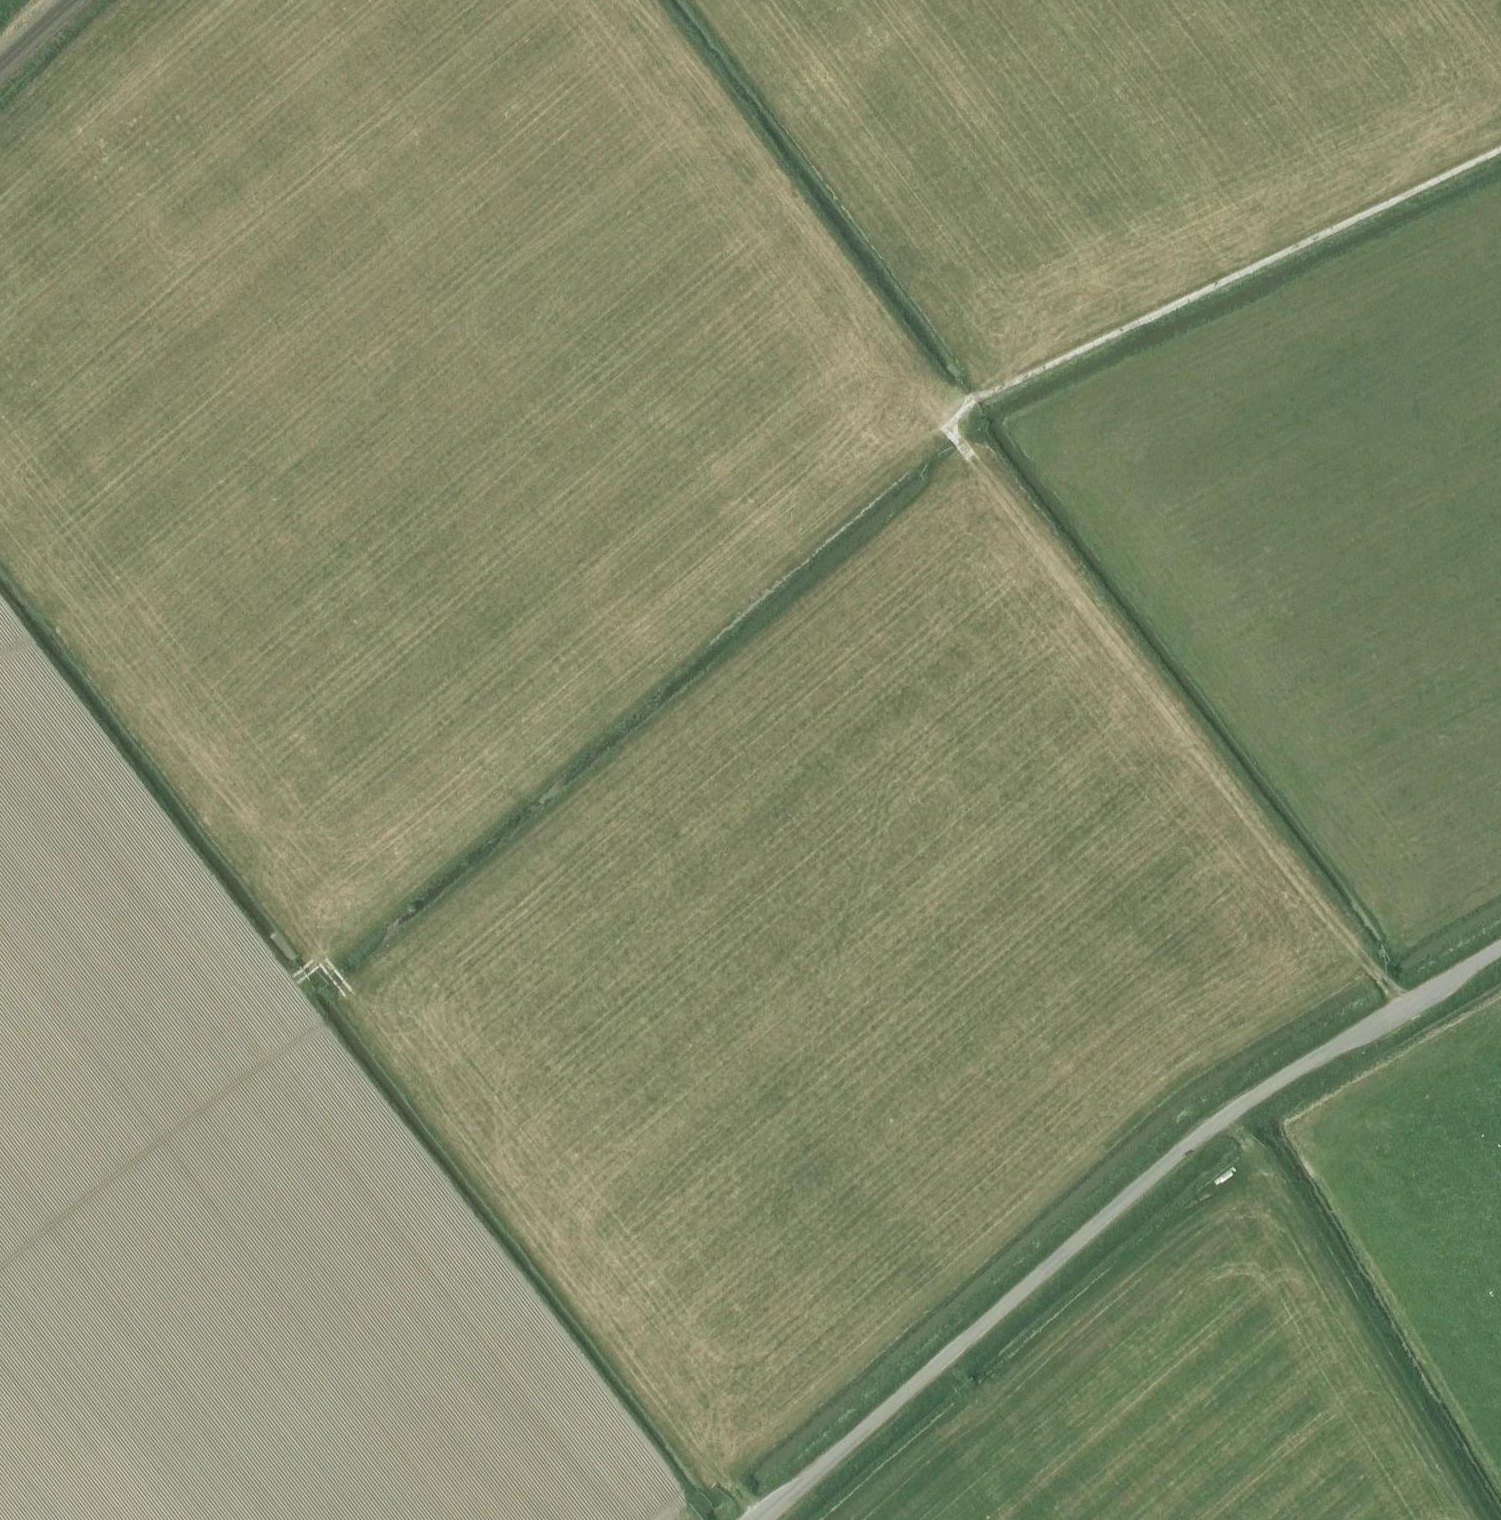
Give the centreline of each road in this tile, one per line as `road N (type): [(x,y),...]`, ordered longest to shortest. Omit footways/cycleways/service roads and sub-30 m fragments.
road 1 (unclassified): [(766,1519),(1128,1205),(1500,964)]
road 2 (track): [(1500,152),(968,404),(947,436),(972,466)]

